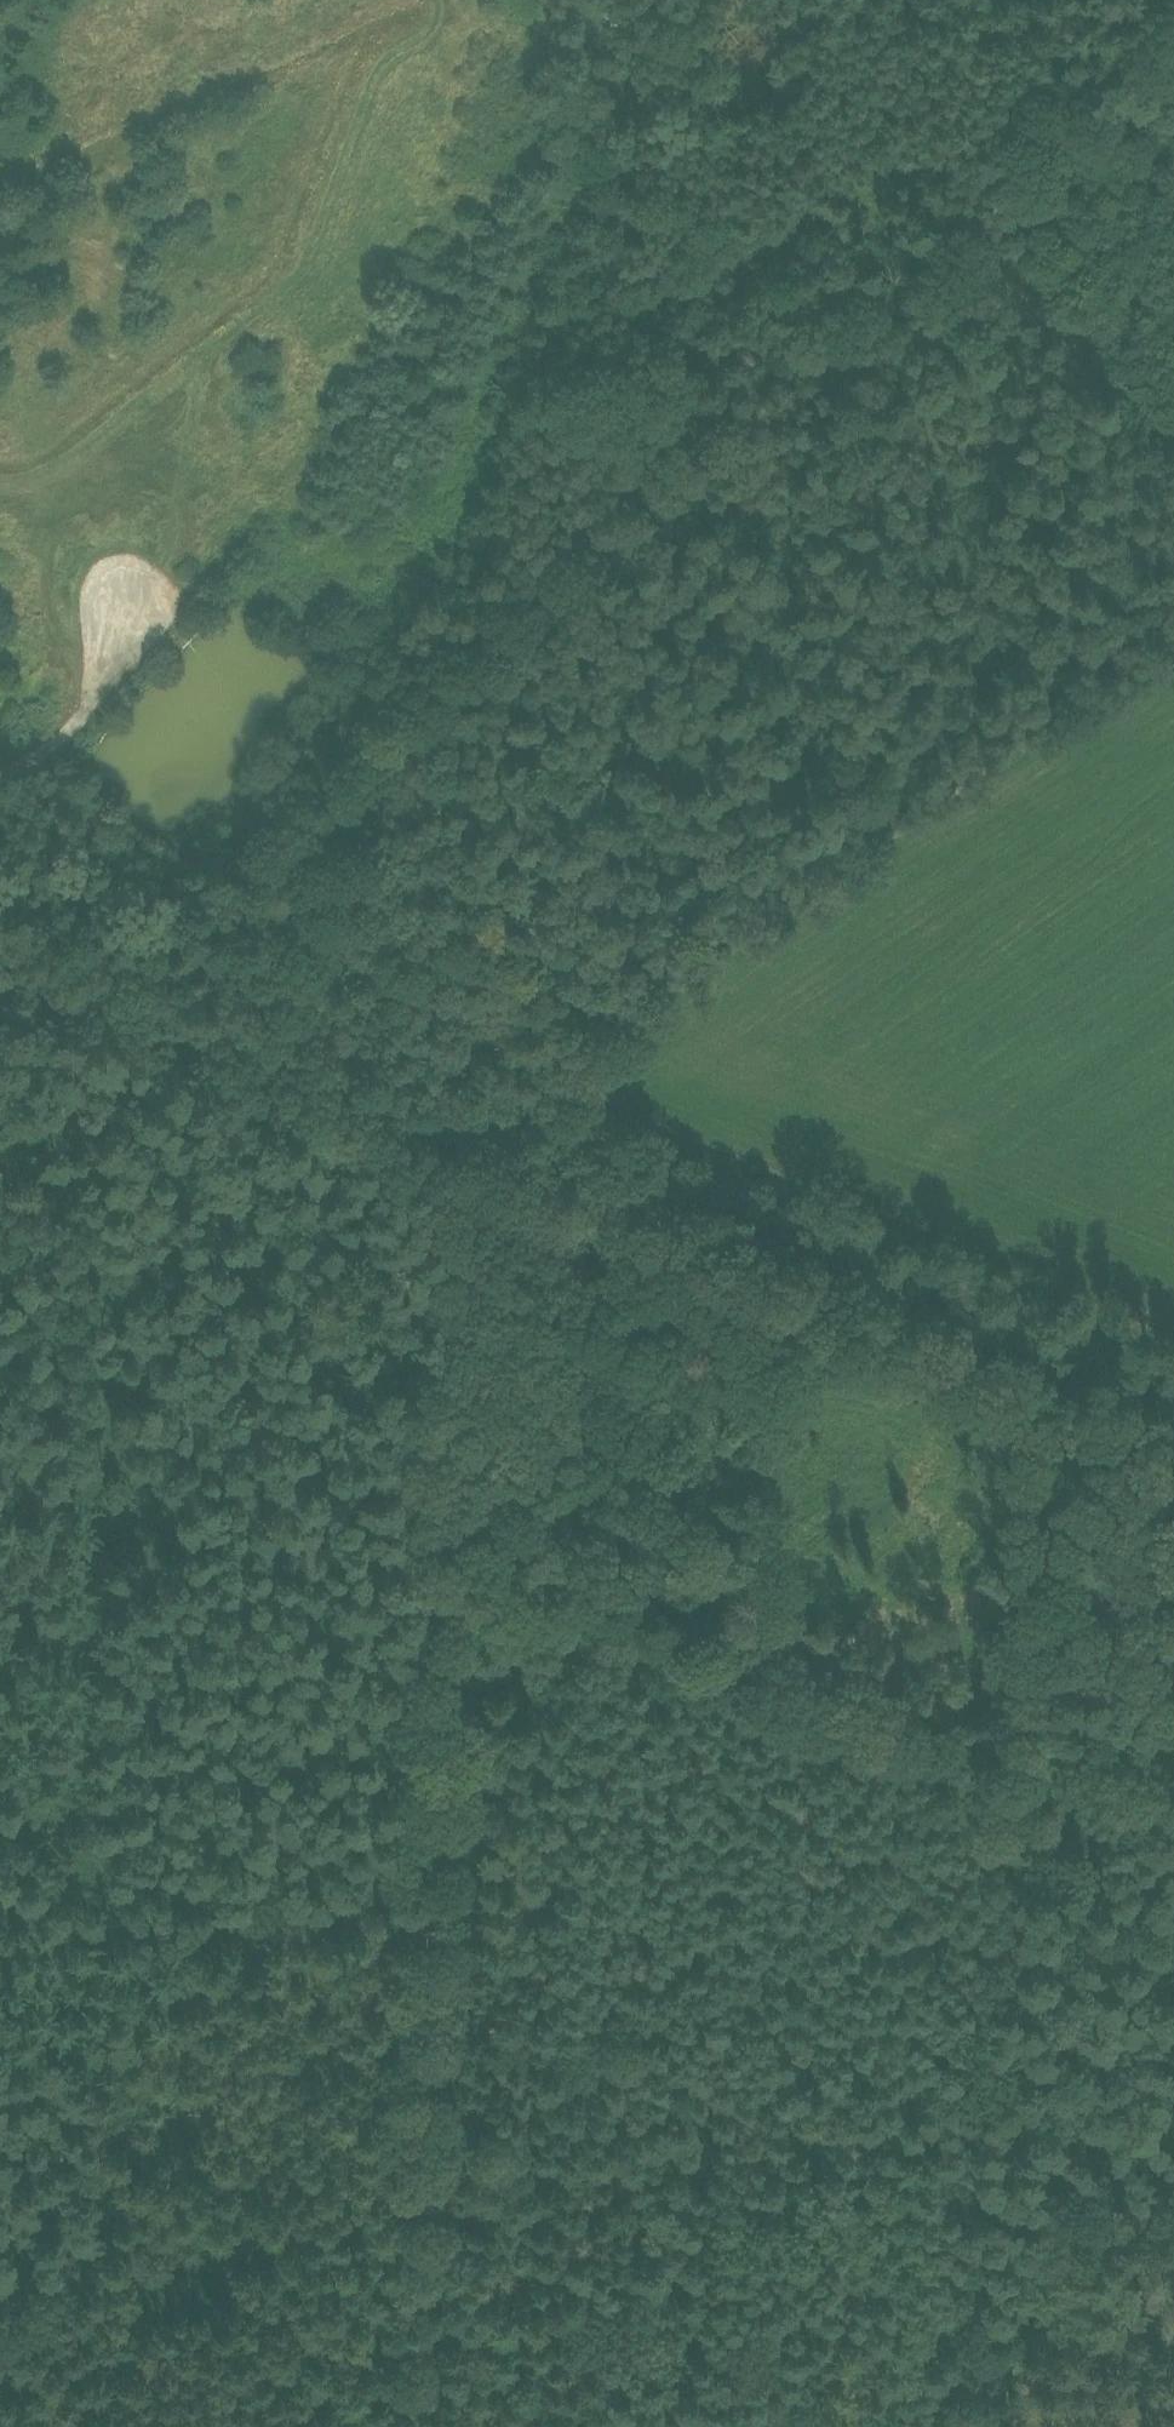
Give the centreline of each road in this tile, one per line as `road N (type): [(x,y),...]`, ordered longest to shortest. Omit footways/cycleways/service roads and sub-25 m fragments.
road 1 (track): [(1173,1379),(568,1158)]
road 2 (track): [(0,458),(43,462),(78,450),(283,286),(372,29)]

